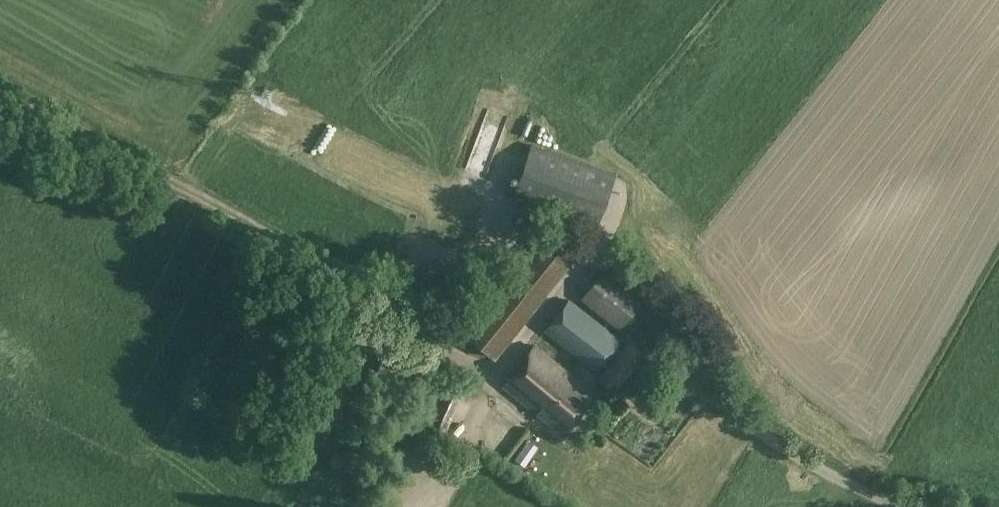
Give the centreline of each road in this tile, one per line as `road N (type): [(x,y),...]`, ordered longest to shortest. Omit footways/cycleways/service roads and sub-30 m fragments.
road 1 (track): [(0,93),(273,238),(354,269),(418,271),(507,230)]

